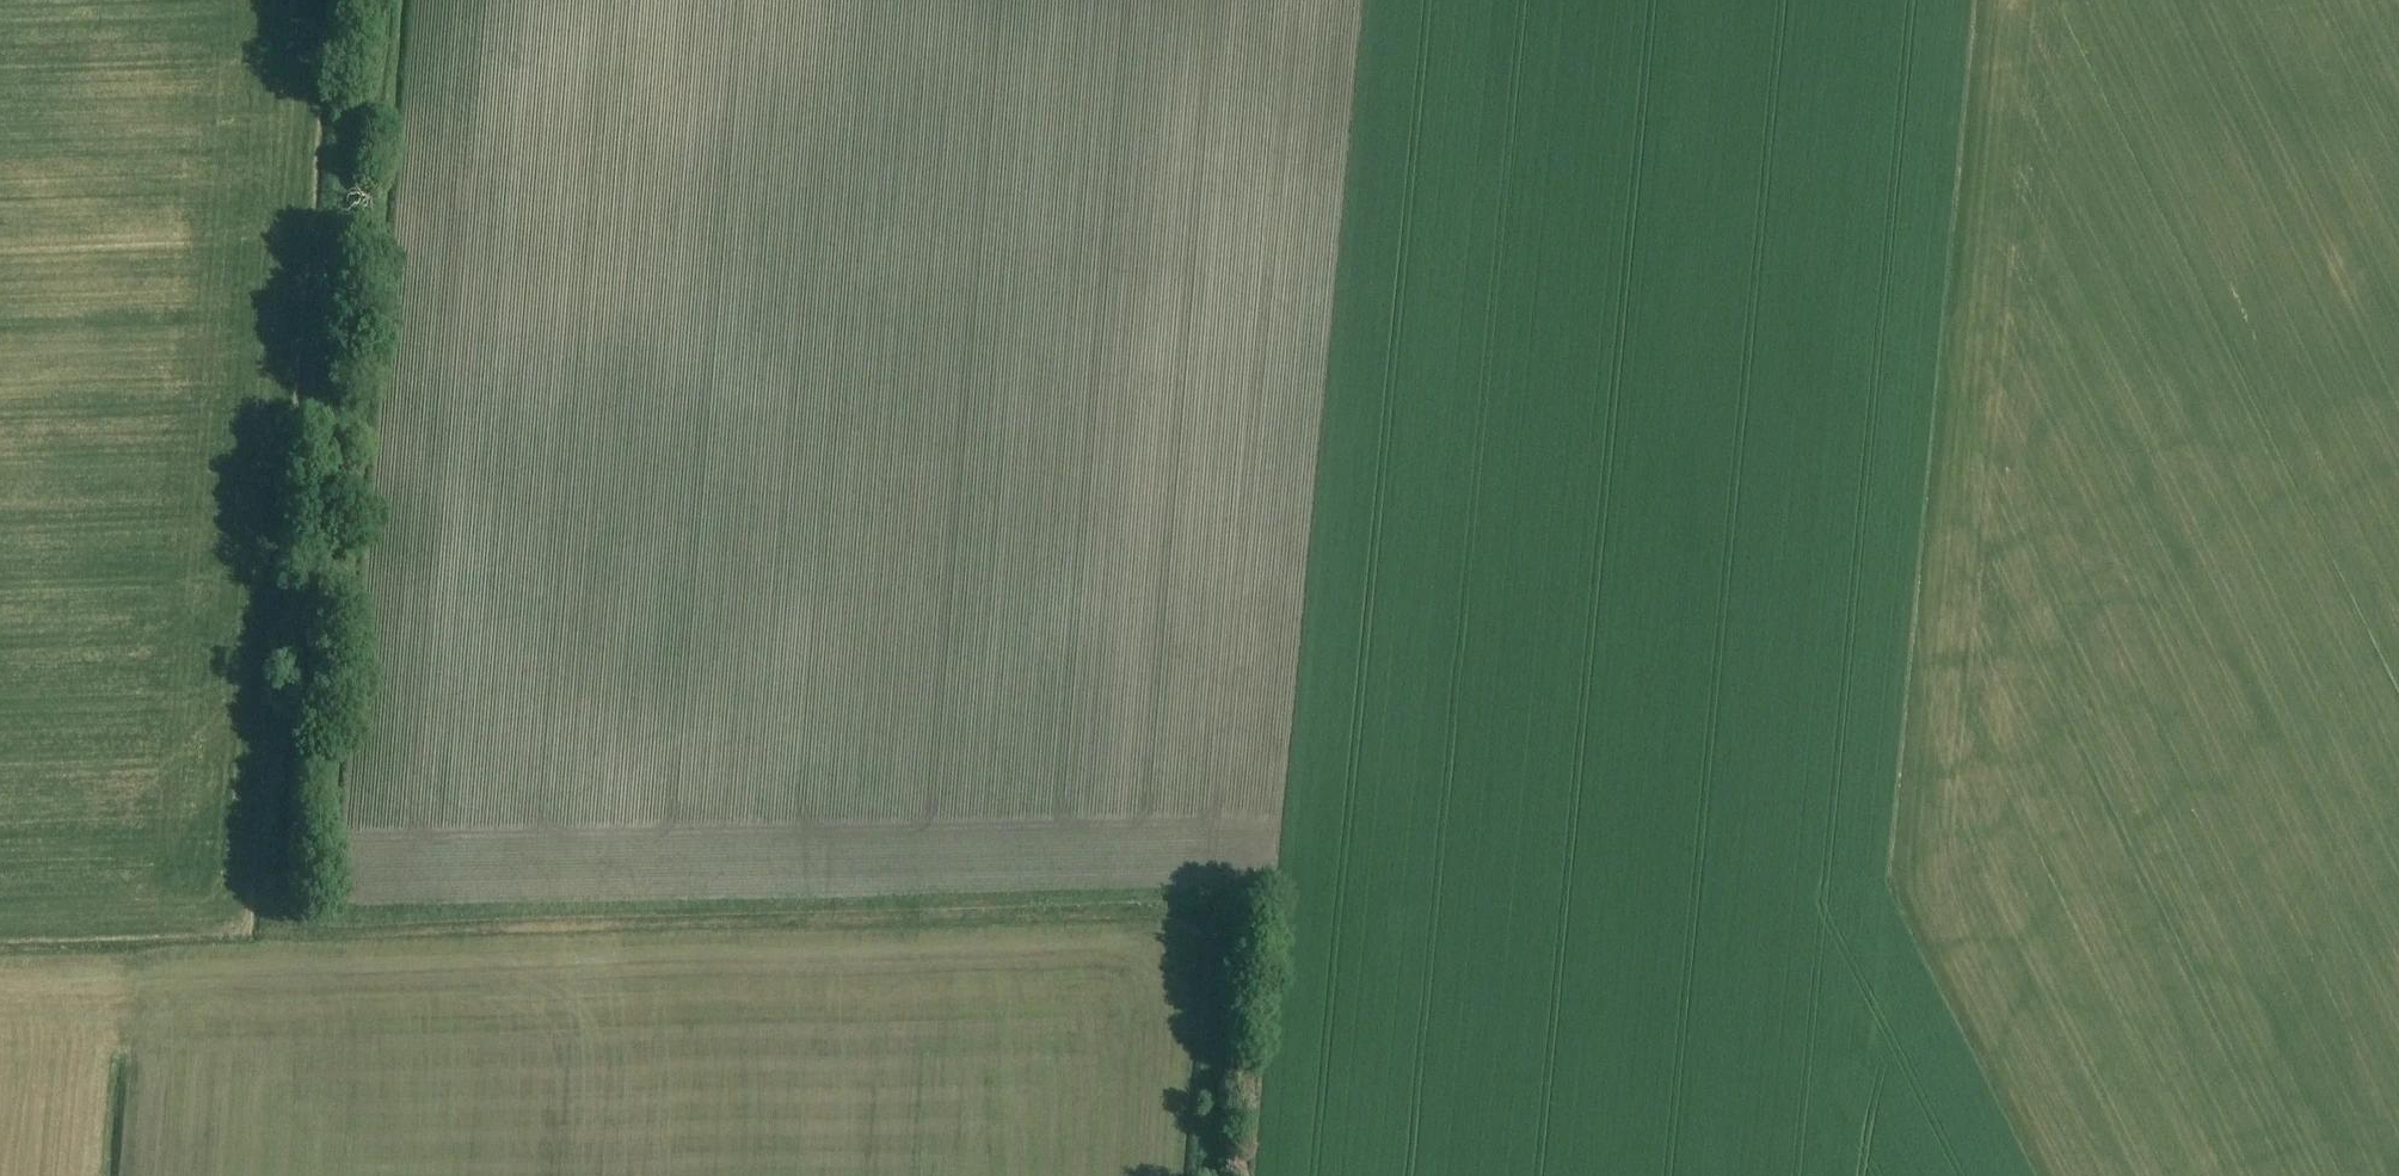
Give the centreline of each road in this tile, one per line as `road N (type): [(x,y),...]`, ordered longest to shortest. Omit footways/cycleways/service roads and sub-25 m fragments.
road 1 (track): [(375,0),(367,78),(332,151),(271,900),(282,925),(1207,904),(1230,926),(1208,1175)]

